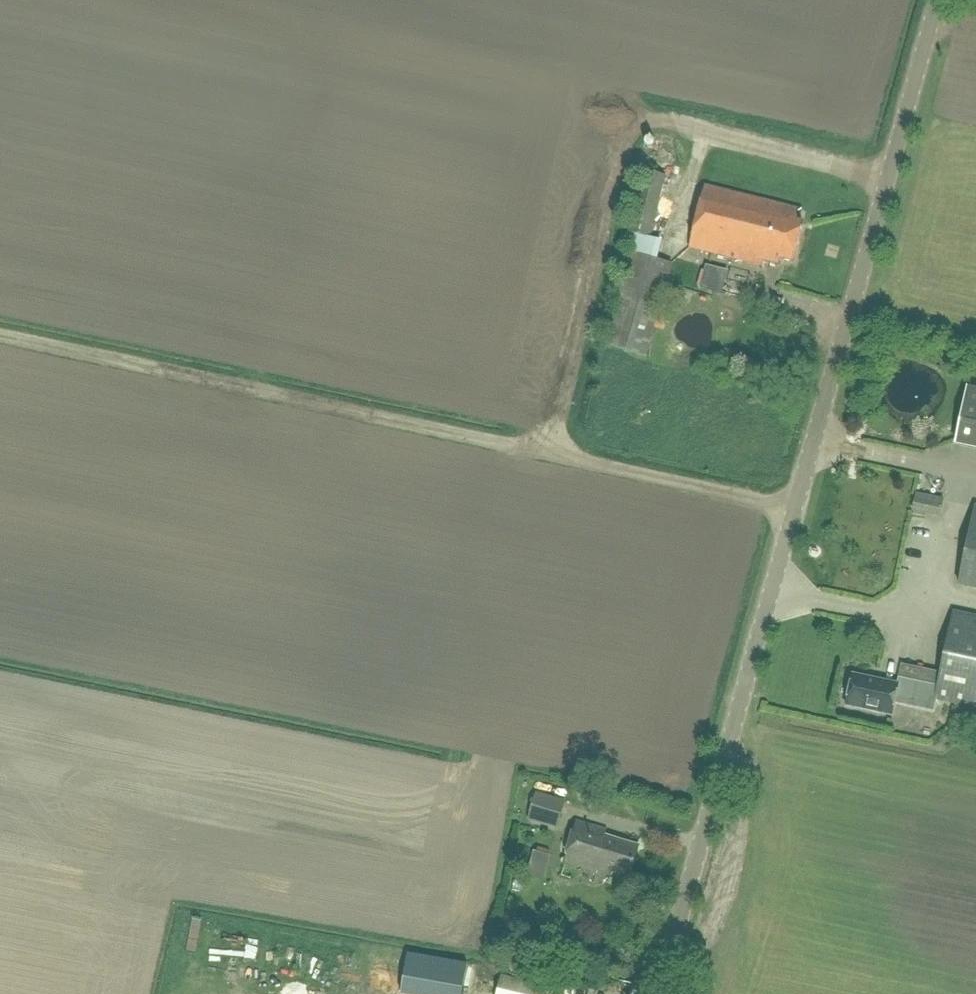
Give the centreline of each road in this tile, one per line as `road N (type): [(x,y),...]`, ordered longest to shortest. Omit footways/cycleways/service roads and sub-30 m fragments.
road 1 (tertiary): [(657,993),(939,0)]
road 2 (track): [(0,336),(795,507)]
road 3 (track): [(544,453),(620,140),(657,119)]

